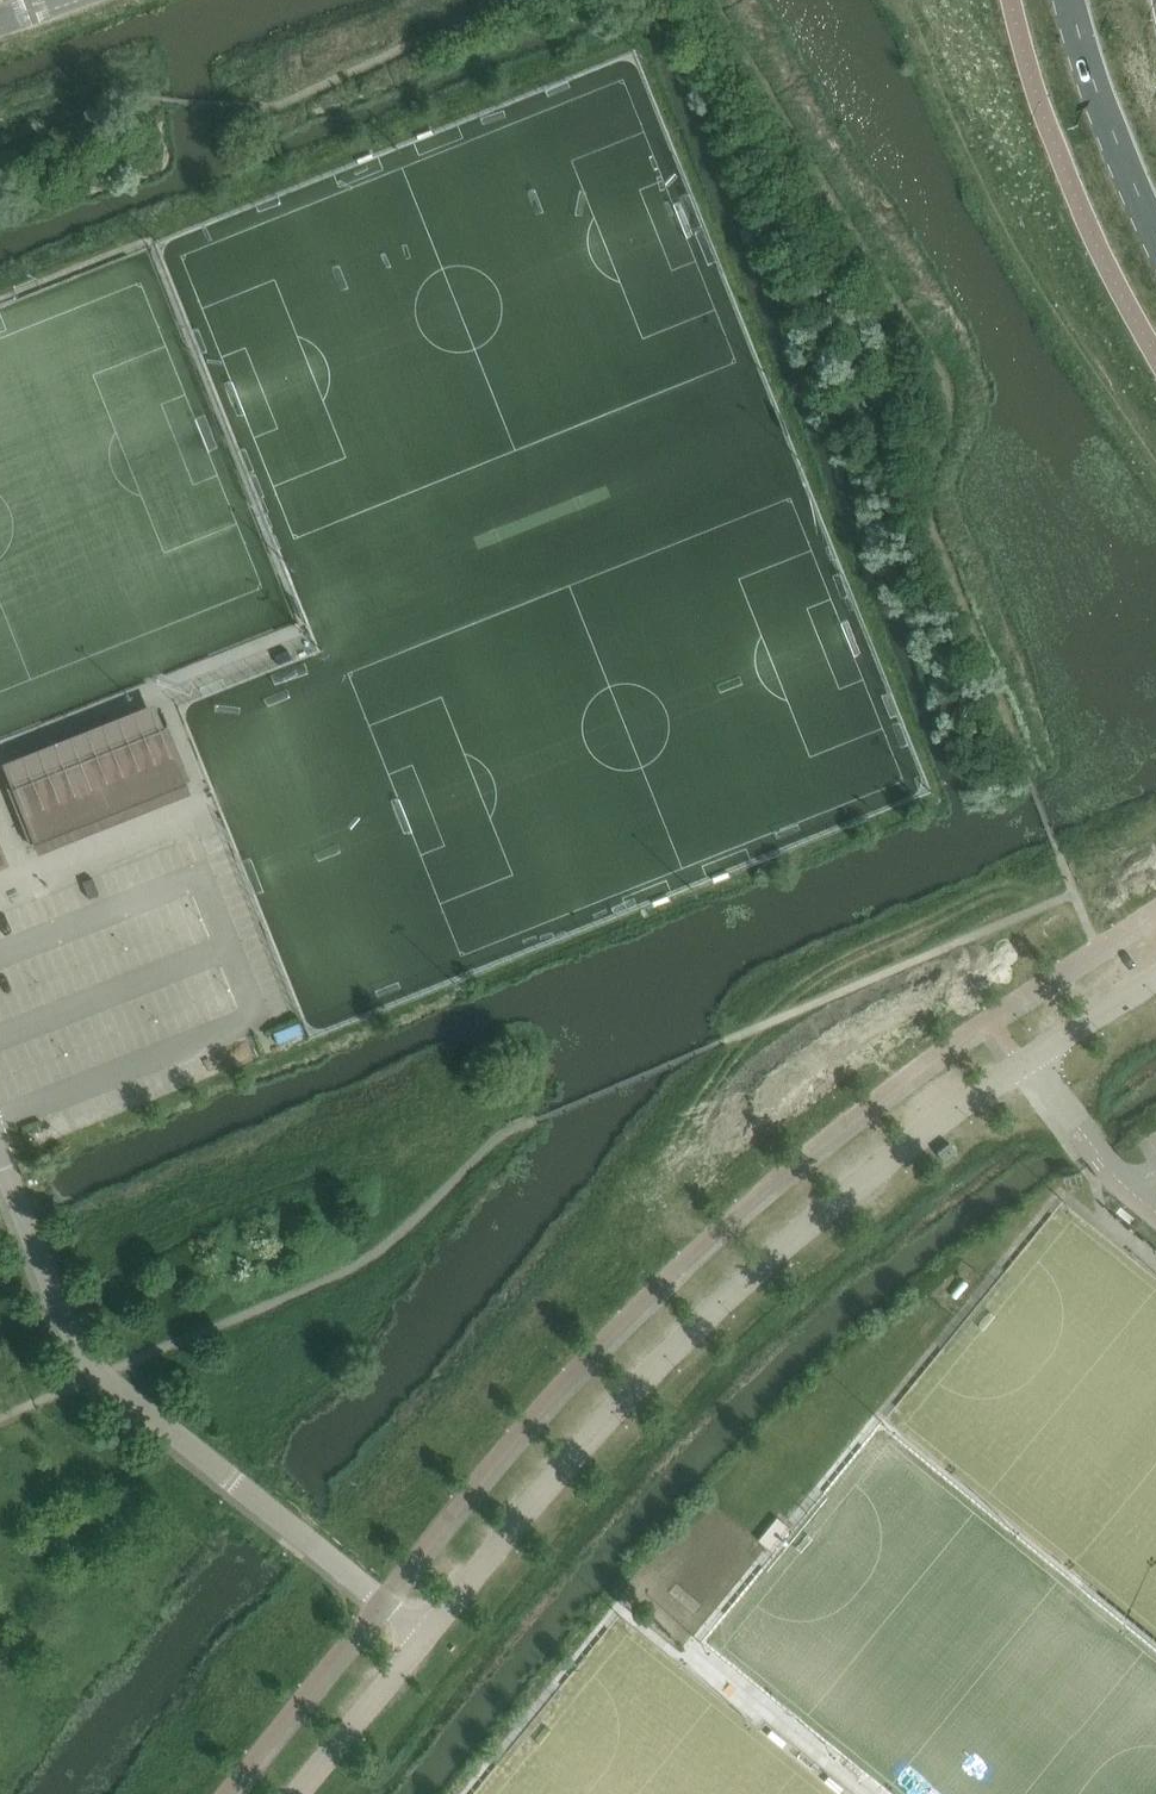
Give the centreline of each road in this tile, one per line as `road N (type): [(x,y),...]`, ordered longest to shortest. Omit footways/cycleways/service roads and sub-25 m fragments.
road 1 (unclassified): [(300,1793),(544,1495),(737,1291),(838,1203),(1026,1063),(1155,981)]
road 2 (secondary): [(1075,0),(1109,119),(1155,230)]

